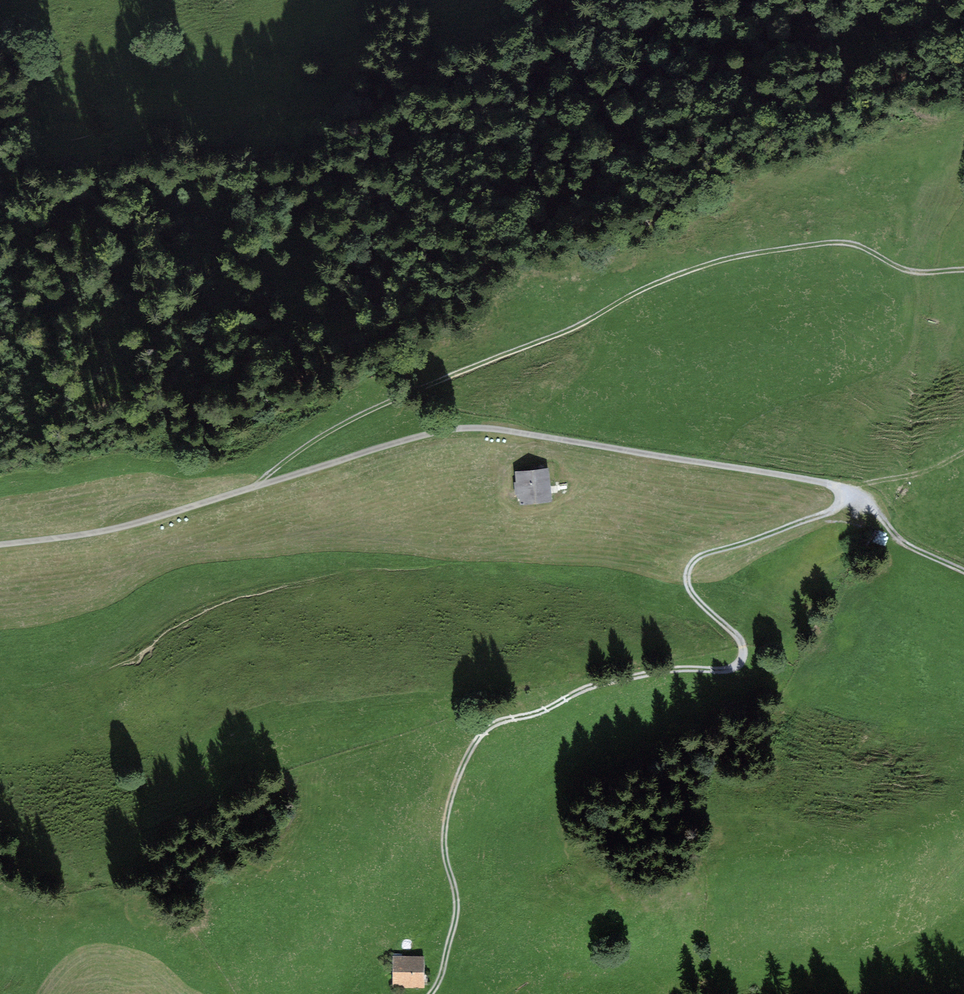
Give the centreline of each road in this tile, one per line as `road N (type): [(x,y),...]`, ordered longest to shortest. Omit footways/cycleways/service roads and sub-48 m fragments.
road 1 (track): [(963,572),(913,550),(876,509),(840,487),(478,429),(421,438),(122,528),(0,546)]
road 2 (track): [(430,993),(457,920),(443,823),(474,739),(491,724),(532,715),(583,690),(738,664),(735,638),(693,598),(687,570),(698,558),(835,510),(840,487)]
road 3 (track): [(256,488),(326,435),(584,325),(635,290),(726,260),(849,245),(911,274),(963,270)]
road 4 (track): [(847,490),(912,476),(963,453)]

